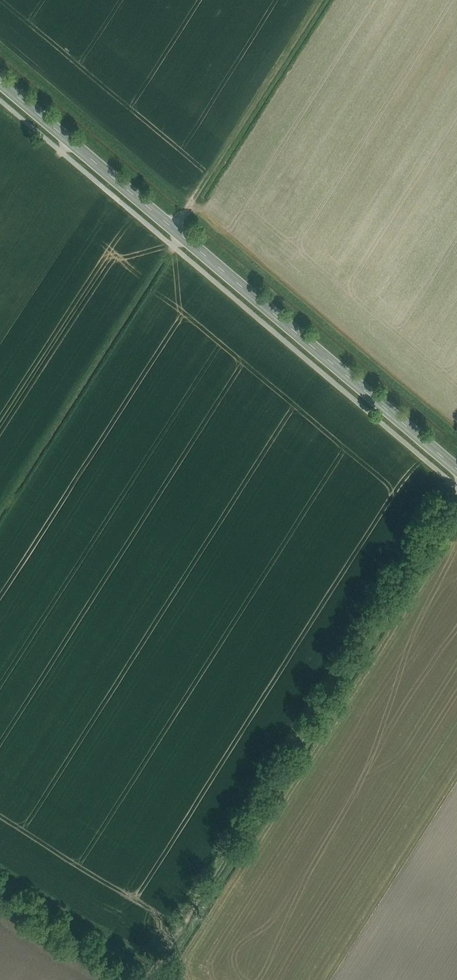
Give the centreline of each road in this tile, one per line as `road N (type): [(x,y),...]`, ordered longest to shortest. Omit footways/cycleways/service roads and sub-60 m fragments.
road 1 (secondary): [(456,468),(0,81)]
road 2 (track): [(149,979),(456,490)]

